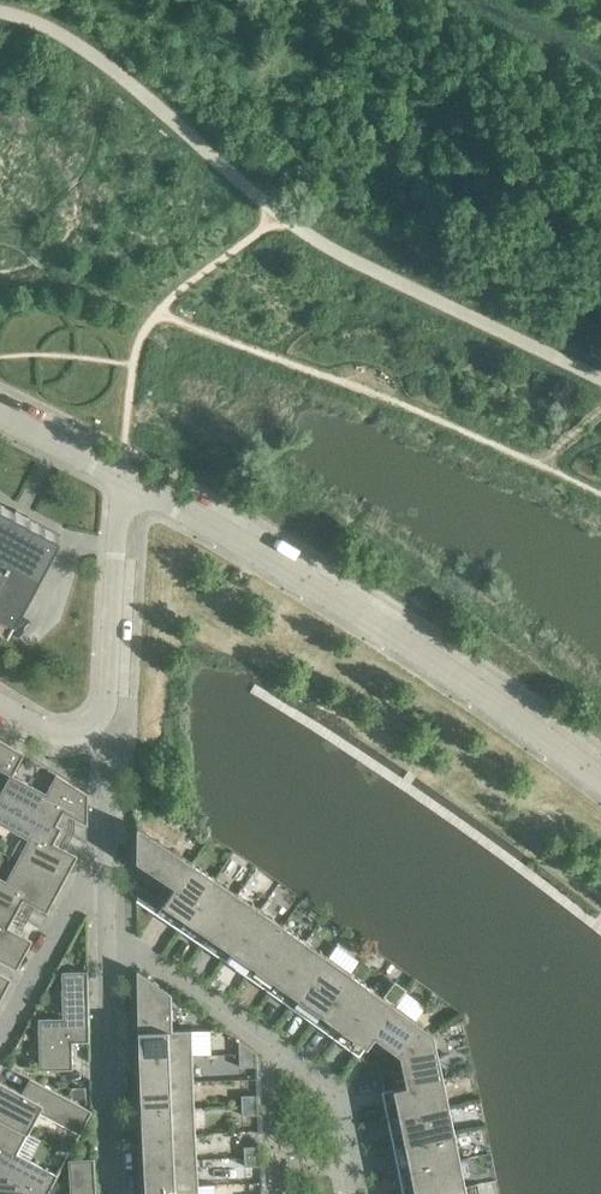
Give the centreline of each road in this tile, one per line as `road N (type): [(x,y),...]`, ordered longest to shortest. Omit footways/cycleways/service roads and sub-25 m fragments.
road 1 (residential): [(600,789),(420,663),(120,477)]
road 2 (residential): [(114,1193),(107,749),(93,725)]
road 3 (residential): [(120,477),(107,700),(93,725)]
road 4 (residential): [(120,477),(0,416)]

